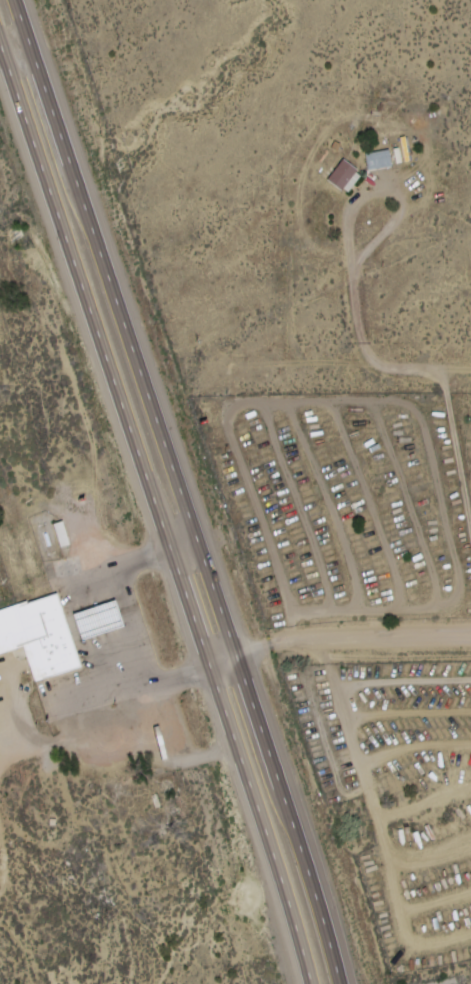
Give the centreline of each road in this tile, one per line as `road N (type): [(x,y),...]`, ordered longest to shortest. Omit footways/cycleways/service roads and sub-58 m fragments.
road 1 (trunk): [(342,983),(15,0)]
road 2 (trunk): [(0,27),(314,983)]
road 3 (tertiary): [(215,663),(282,644),(470,636)]

